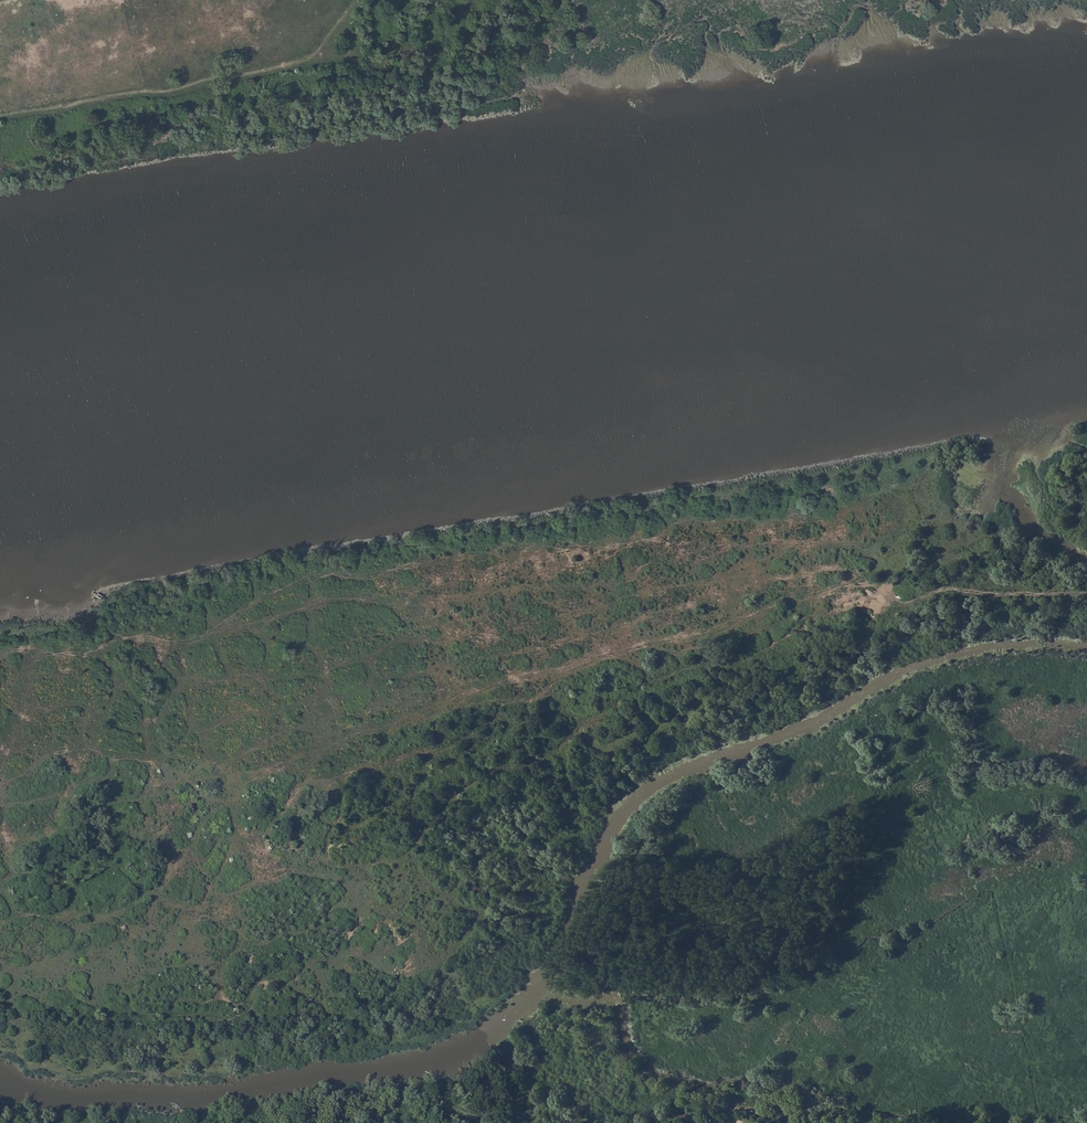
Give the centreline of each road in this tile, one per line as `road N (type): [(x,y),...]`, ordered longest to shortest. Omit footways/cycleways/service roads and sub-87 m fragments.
road 1 (track): [(1086,594),(1004,590),(897,603),(861,596)]
road 2 (track): [(8,0),(23,49),(19,84),(0,111)]

